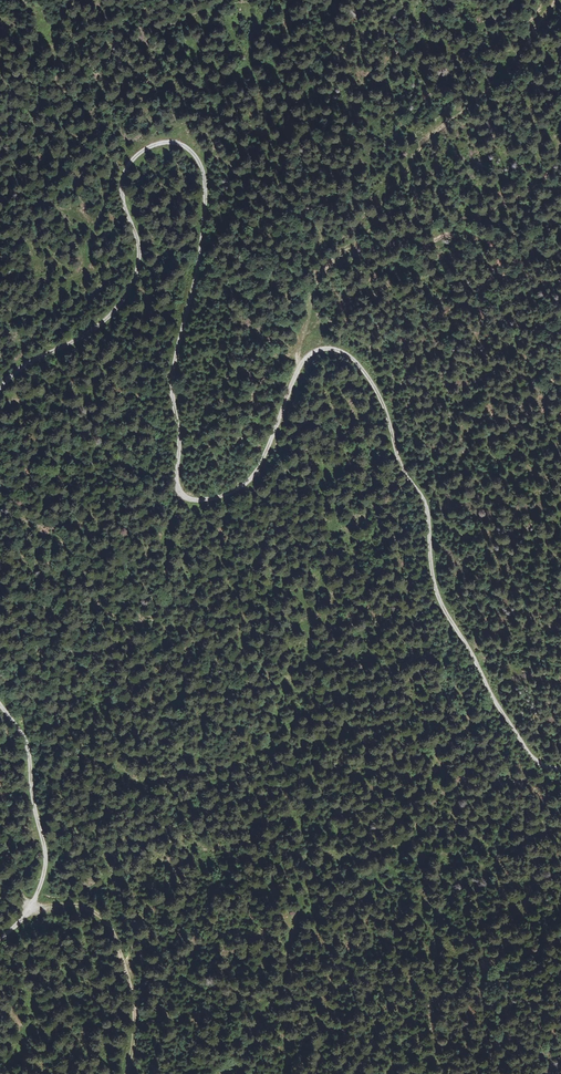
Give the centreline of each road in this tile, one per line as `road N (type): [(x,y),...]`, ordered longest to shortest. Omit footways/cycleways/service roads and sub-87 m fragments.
road 1 (track): [(557,0),(494,79),(424,141),(320,283),(283,404),(237,485),(201,493),(179,468),(177,344),(206,225),(196,167),(178,151),(145,152),(124,178),(133,239),(116,306),(0,395)]
road 2 (track): [(300,360),(333,352),(357,363),(382,400),(420,498),(440,602),(533,760),(560,770)]
road 3 (track): [(32,905),(84,907),(113,927),(134,998),(126,1073)]
road 4 (track): [(0,712),(27,773),(42,864),(32,905)]

